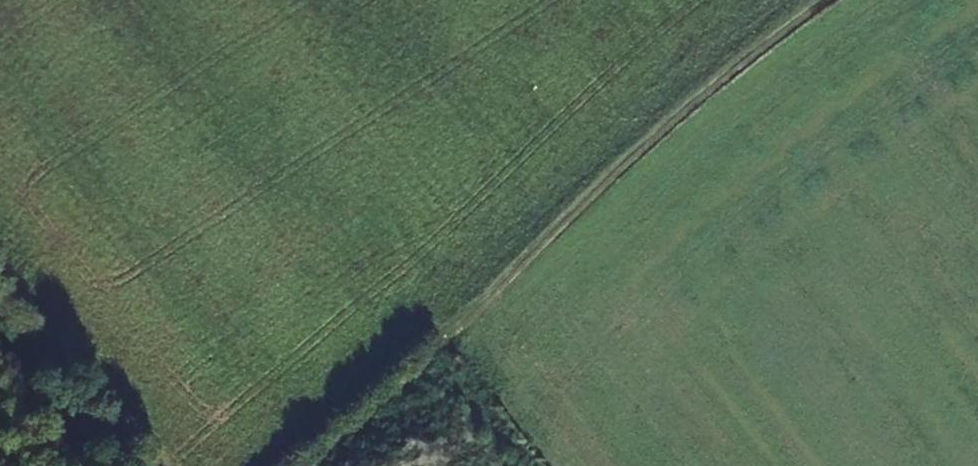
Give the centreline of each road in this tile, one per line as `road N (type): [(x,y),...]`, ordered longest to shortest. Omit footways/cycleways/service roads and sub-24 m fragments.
road 1 (track): [(813,0),(701,78),(449,313)]

